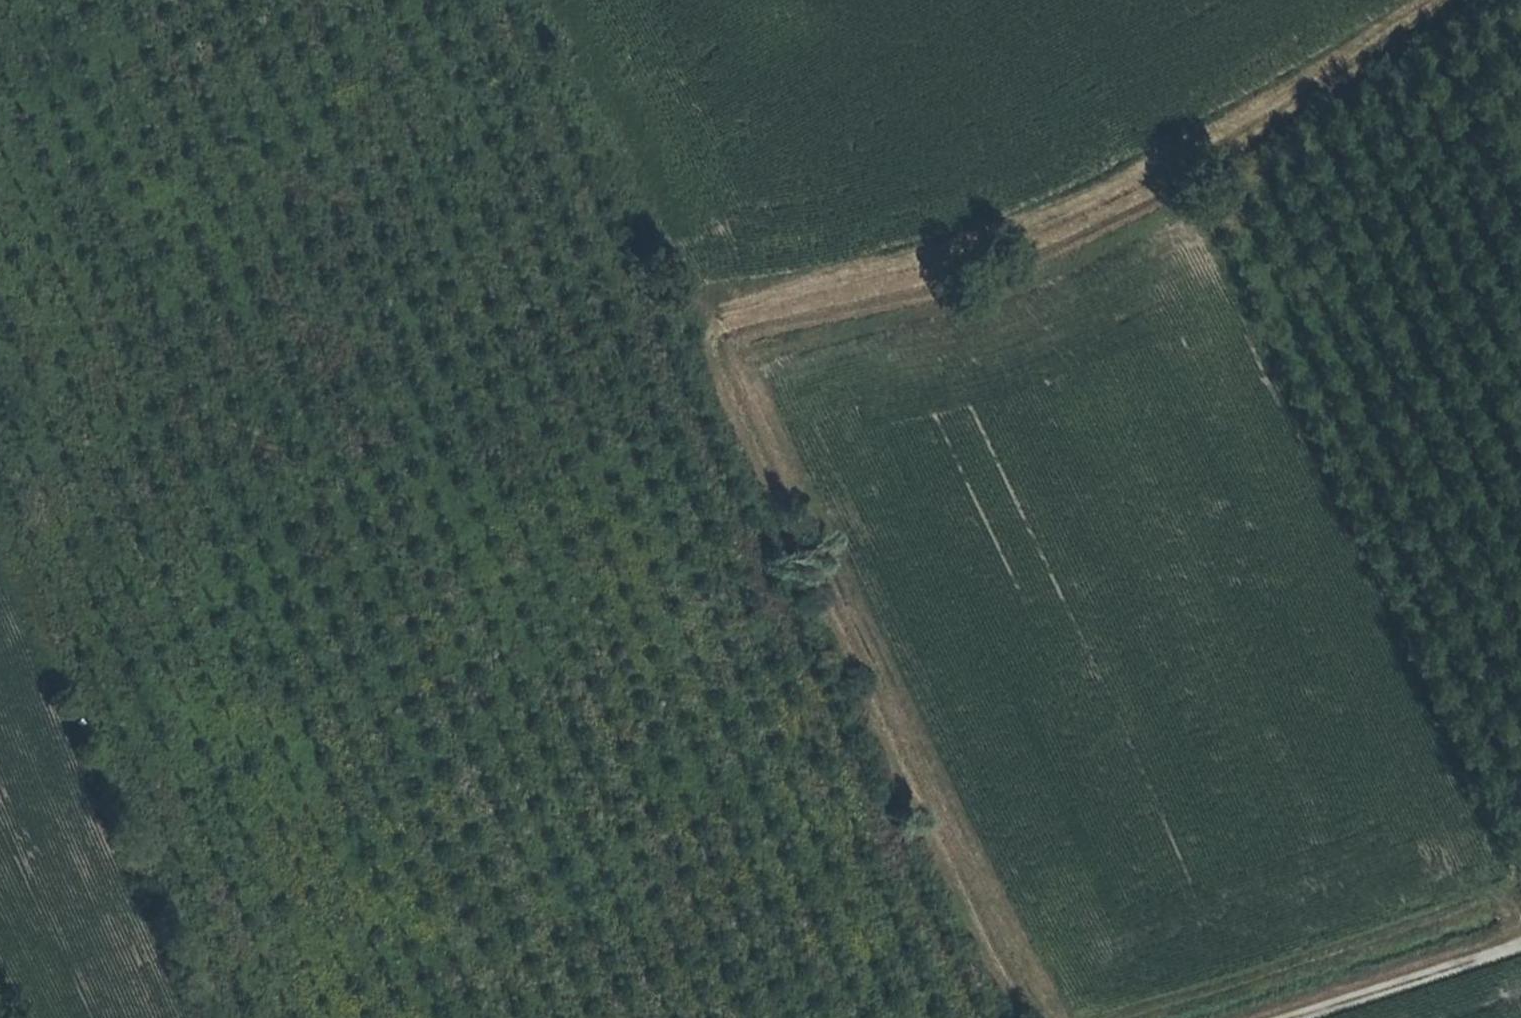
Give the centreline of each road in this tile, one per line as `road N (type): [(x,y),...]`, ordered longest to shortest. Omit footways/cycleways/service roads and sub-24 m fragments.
road 1 (track): [(1306,1017),(1520,950)]

